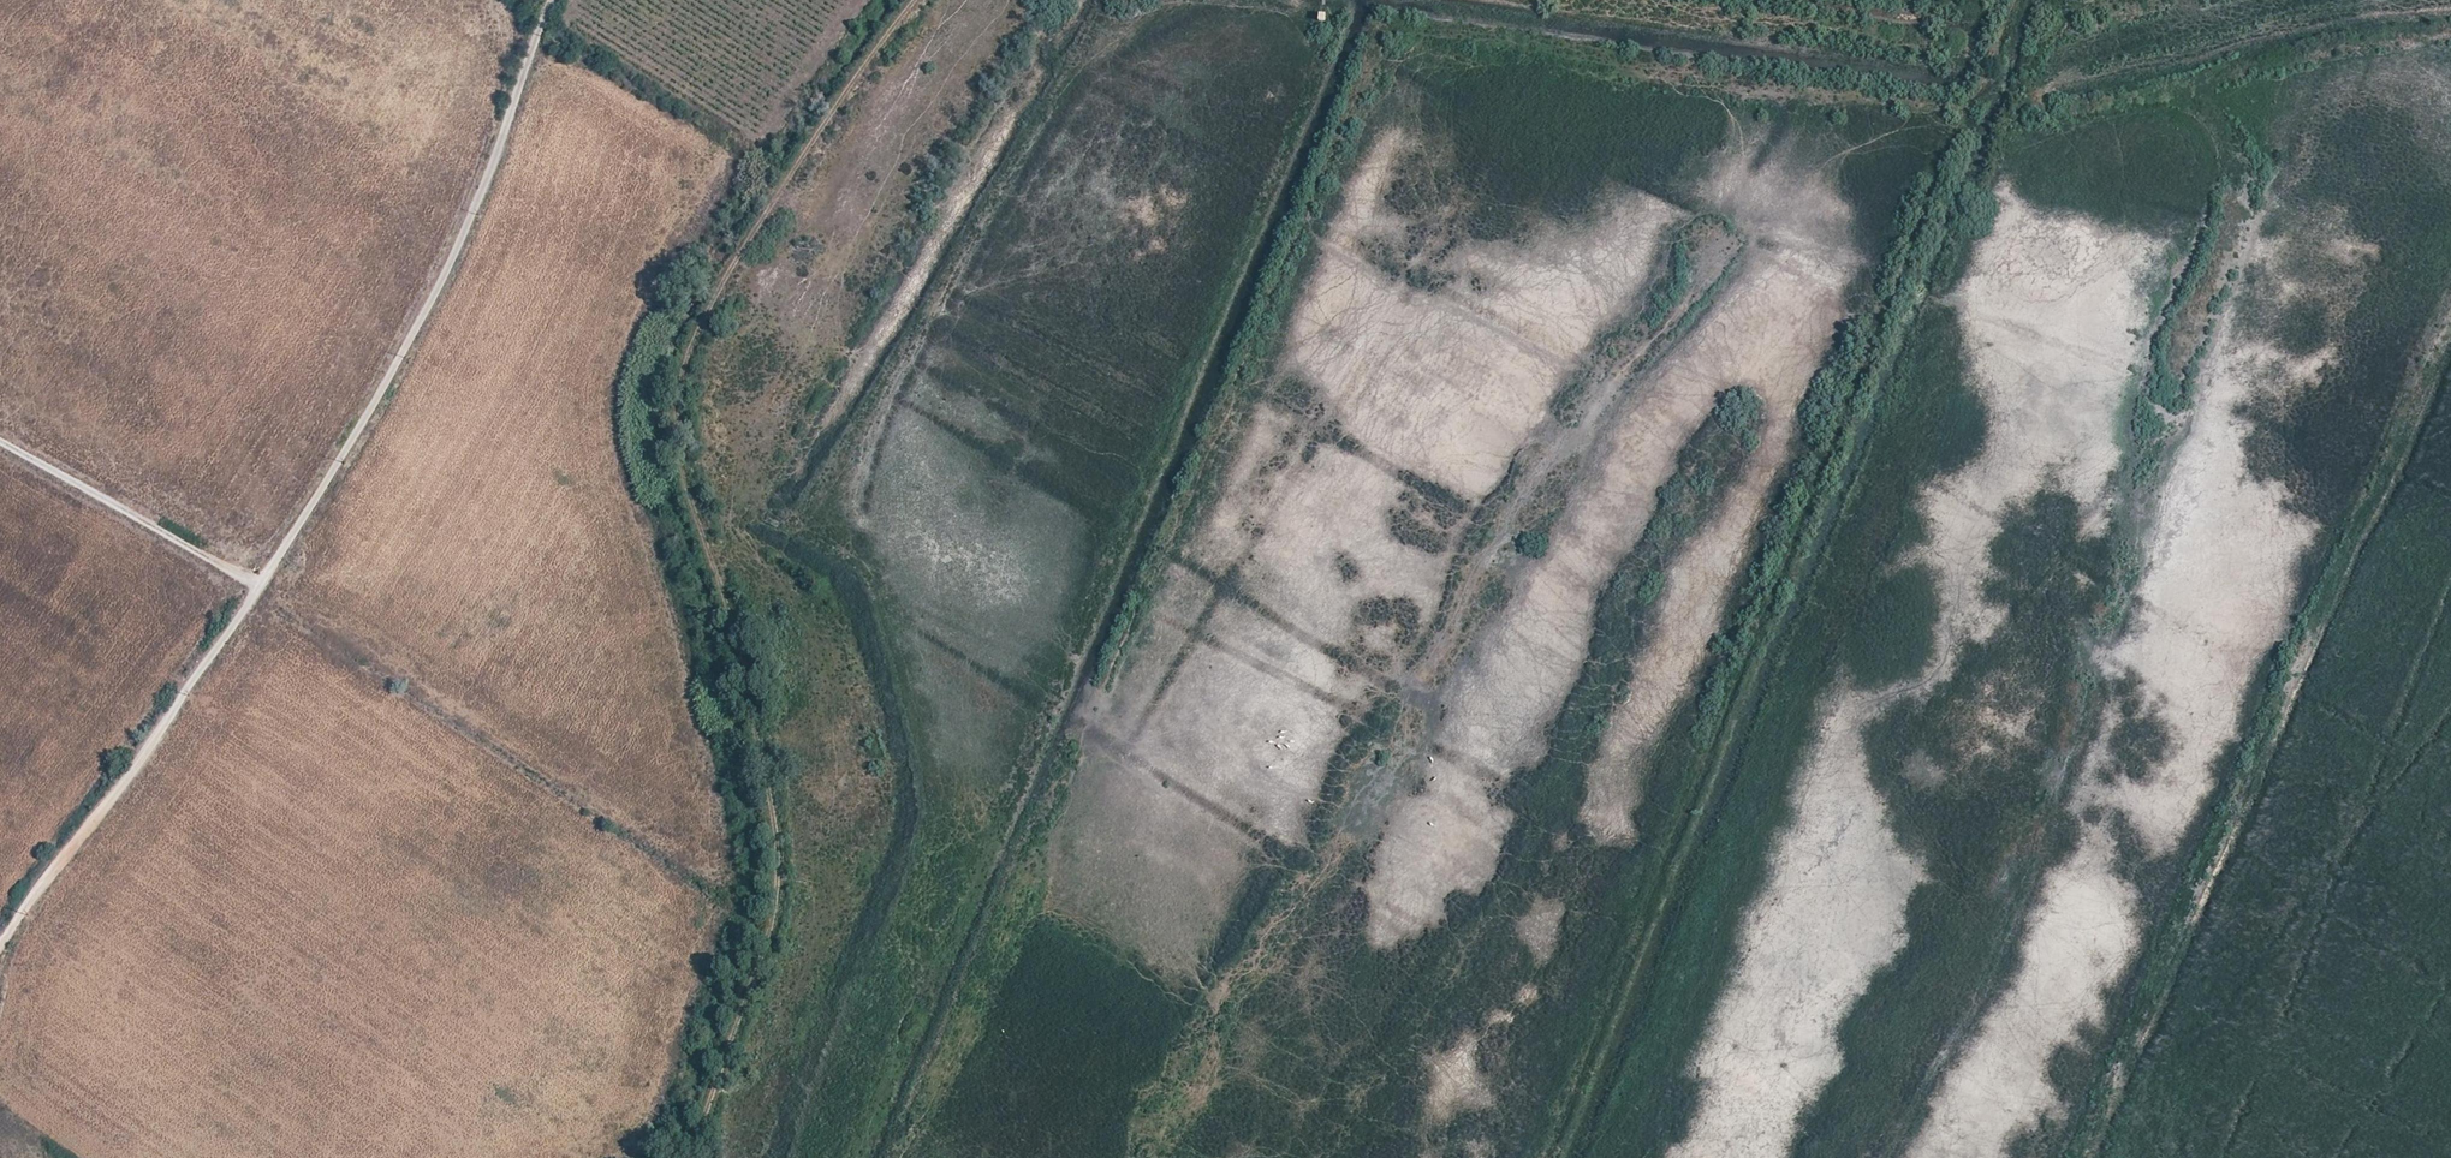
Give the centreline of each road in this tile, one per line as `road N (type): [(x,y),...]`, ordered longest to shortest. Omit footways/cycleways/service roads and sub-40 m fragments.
road 1 (unclassified): [(552,0),(482,195),(377,404),(187,687)]
road 2 (track): [(187,687),(0,947)]
road 3 (track): [(255,591),(0,447)]

